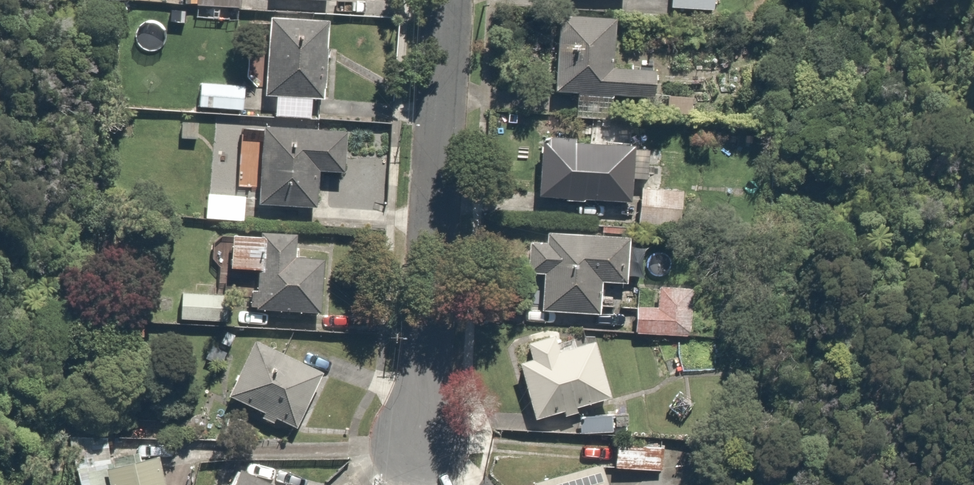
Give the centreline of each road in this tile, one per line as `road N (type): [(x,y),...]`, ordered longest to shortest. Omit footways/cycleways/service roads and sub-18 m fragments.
road 1 (residential): [(445,0),(420,443)]

